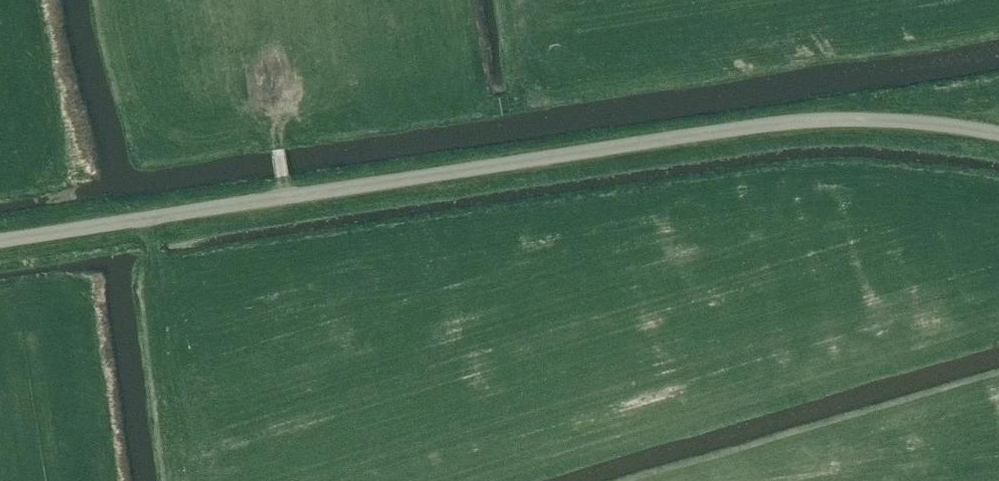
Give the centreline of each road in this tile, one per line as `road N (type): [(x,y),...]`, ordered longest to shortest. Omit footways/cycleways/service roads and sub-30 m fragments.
road 1 (unclassified): [(0,242),(798,123),(943,126),(998,140)]

